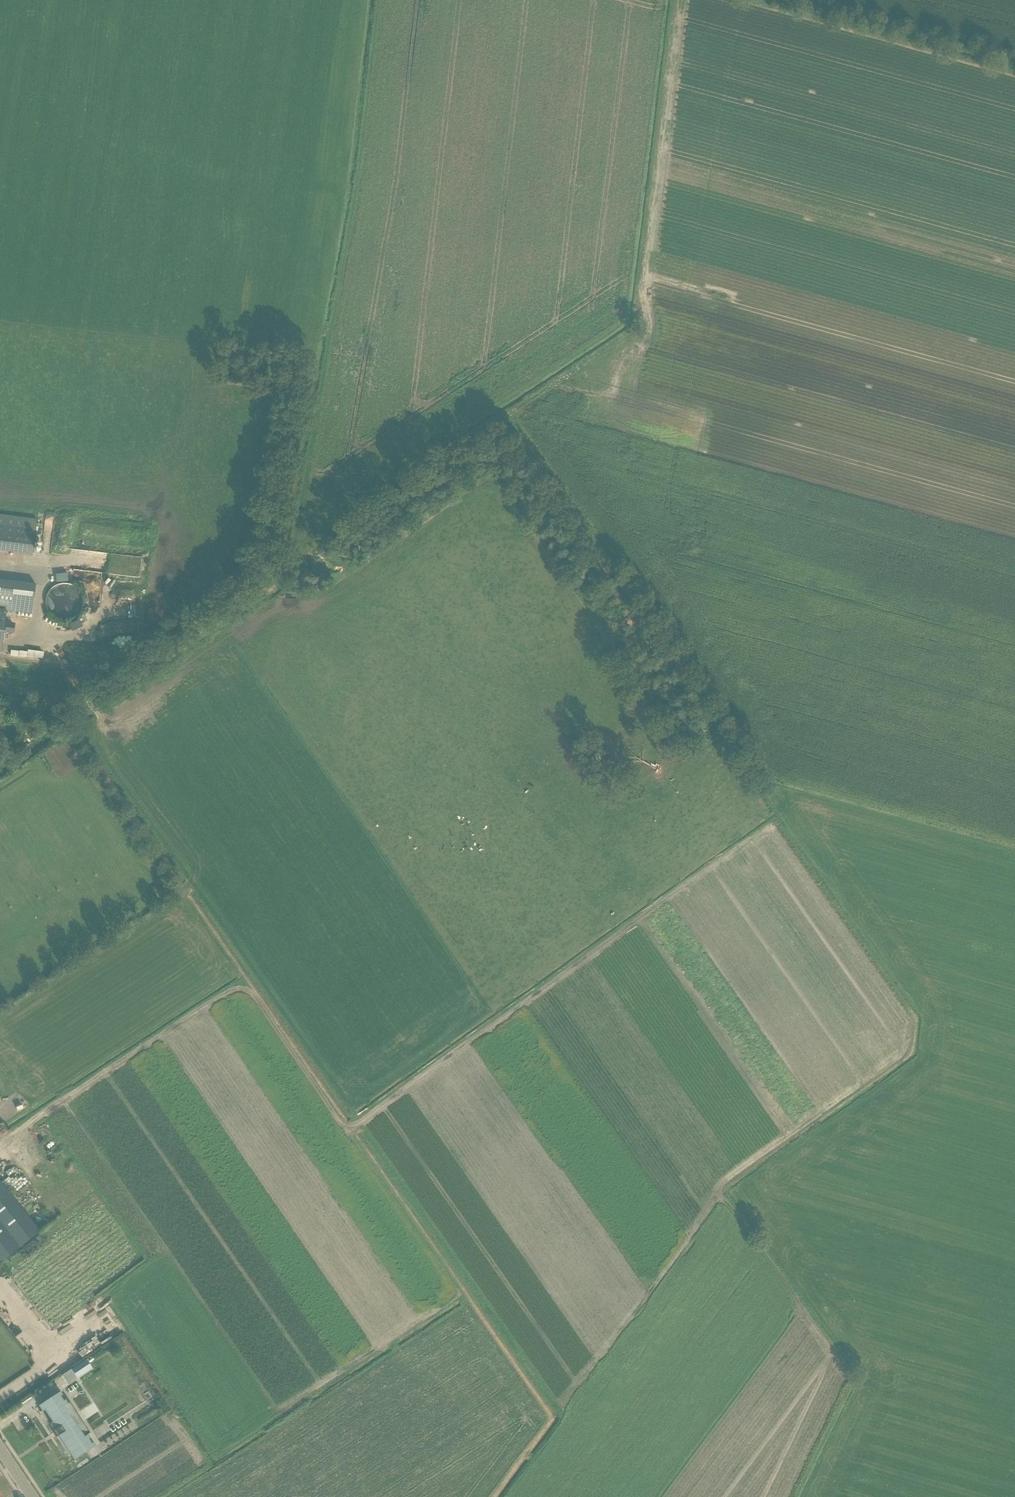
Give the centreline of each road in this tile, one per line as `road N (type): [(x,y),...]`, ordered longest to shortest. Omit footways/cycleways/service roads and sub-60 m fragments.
road 1 (track): [(1014,63),(784,0)]

